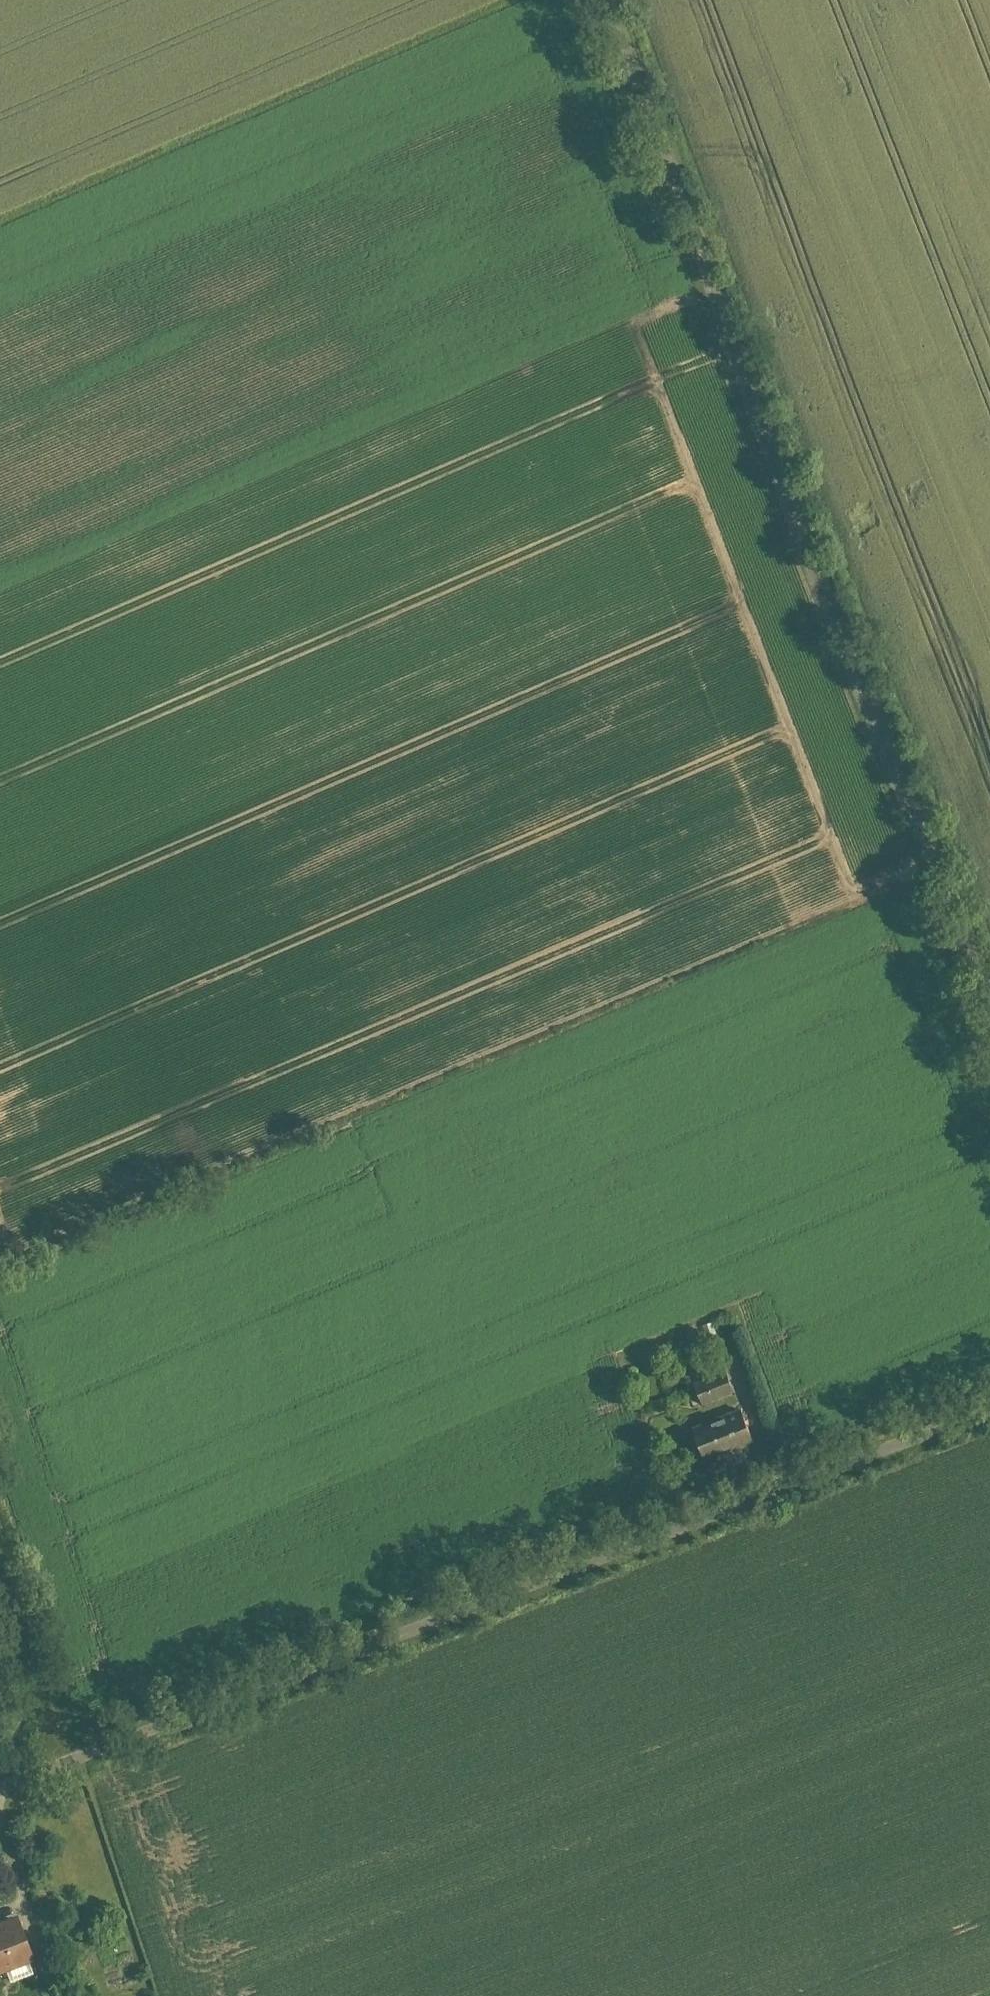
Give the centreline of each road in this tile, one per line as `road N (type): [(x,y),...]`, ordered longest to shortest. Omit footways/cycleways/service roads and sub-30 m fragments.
road 1 (track): [(592,0),(989,1030)]
road 2 (unclassified): [(989,1411),(0,1780)]

